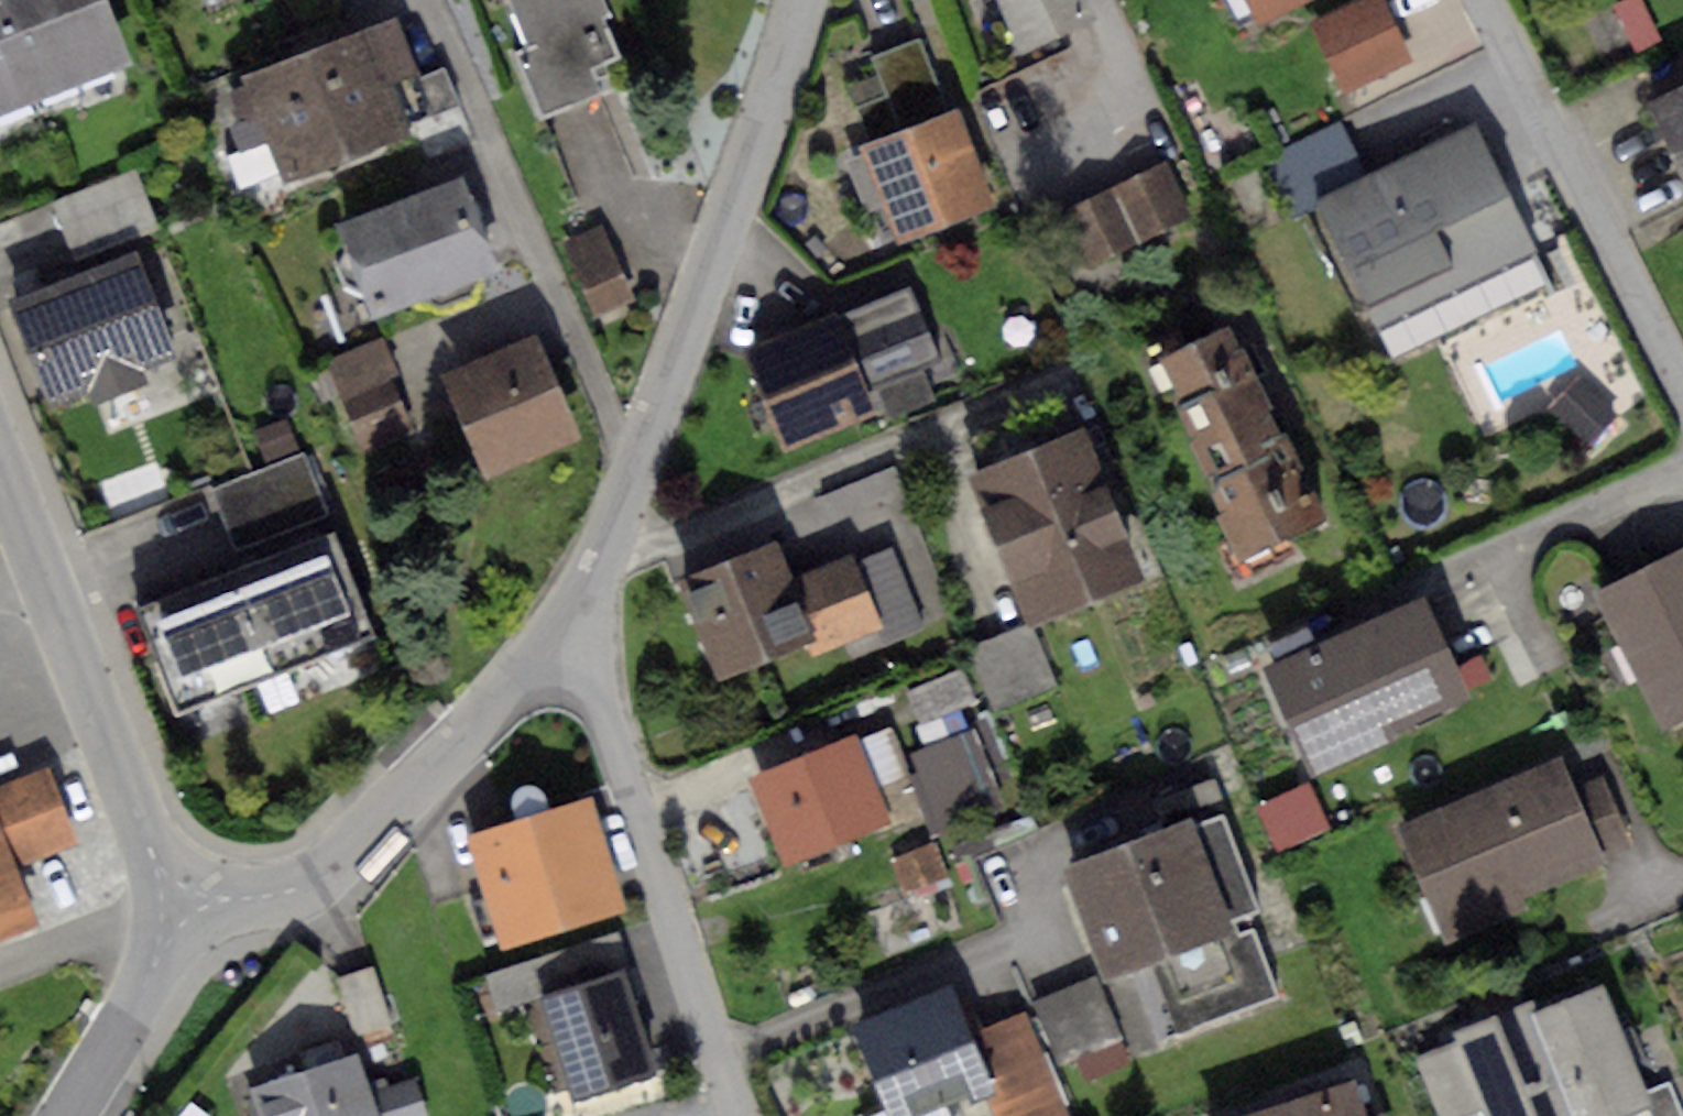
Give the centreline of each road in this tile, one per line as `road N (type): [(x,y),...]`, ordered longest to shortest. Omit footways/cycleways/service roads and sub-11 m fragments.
road 1 (residential): [(579,602),(590,671),(744,1115)]
road 2 (residential): [(429,0),(636,473)]
road 3 (residential): [(579,602),(454,749),(321,873),(264,901),(189,916)]
road 4 (residential): [(0,446),(189,916)]
road 5 (residential): [(802,0),(776,116),(636,473)]
road 6 (residential): [(1682,380),(1486,0)]
road 7 (residential): [(189,916),(137,1020),(70,1115)]
road 8 (residential): [(636,473),(614,545),(579,602)]

